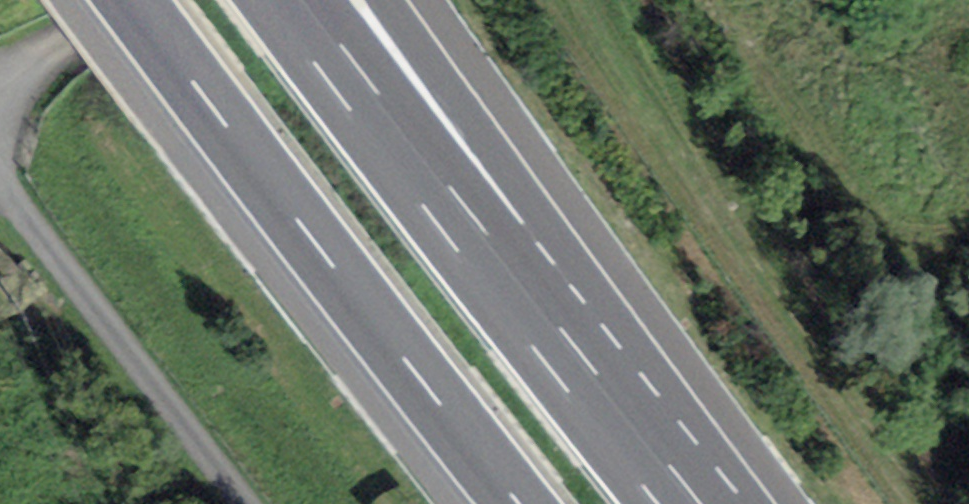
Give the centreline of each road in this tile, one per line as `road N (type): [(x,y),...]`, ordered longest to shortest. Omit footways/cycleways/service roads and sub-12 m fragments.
road 1 (motorway): [(127,0),(518,503)]
road 2 (motorway): [(641,459),(288,0)]
road 3 (motorway): [(641,459),(362,0)]
road 4 (unclassified): [(0,181),(245,503)]
road 5 (track): [(123,0),(0,97)]

